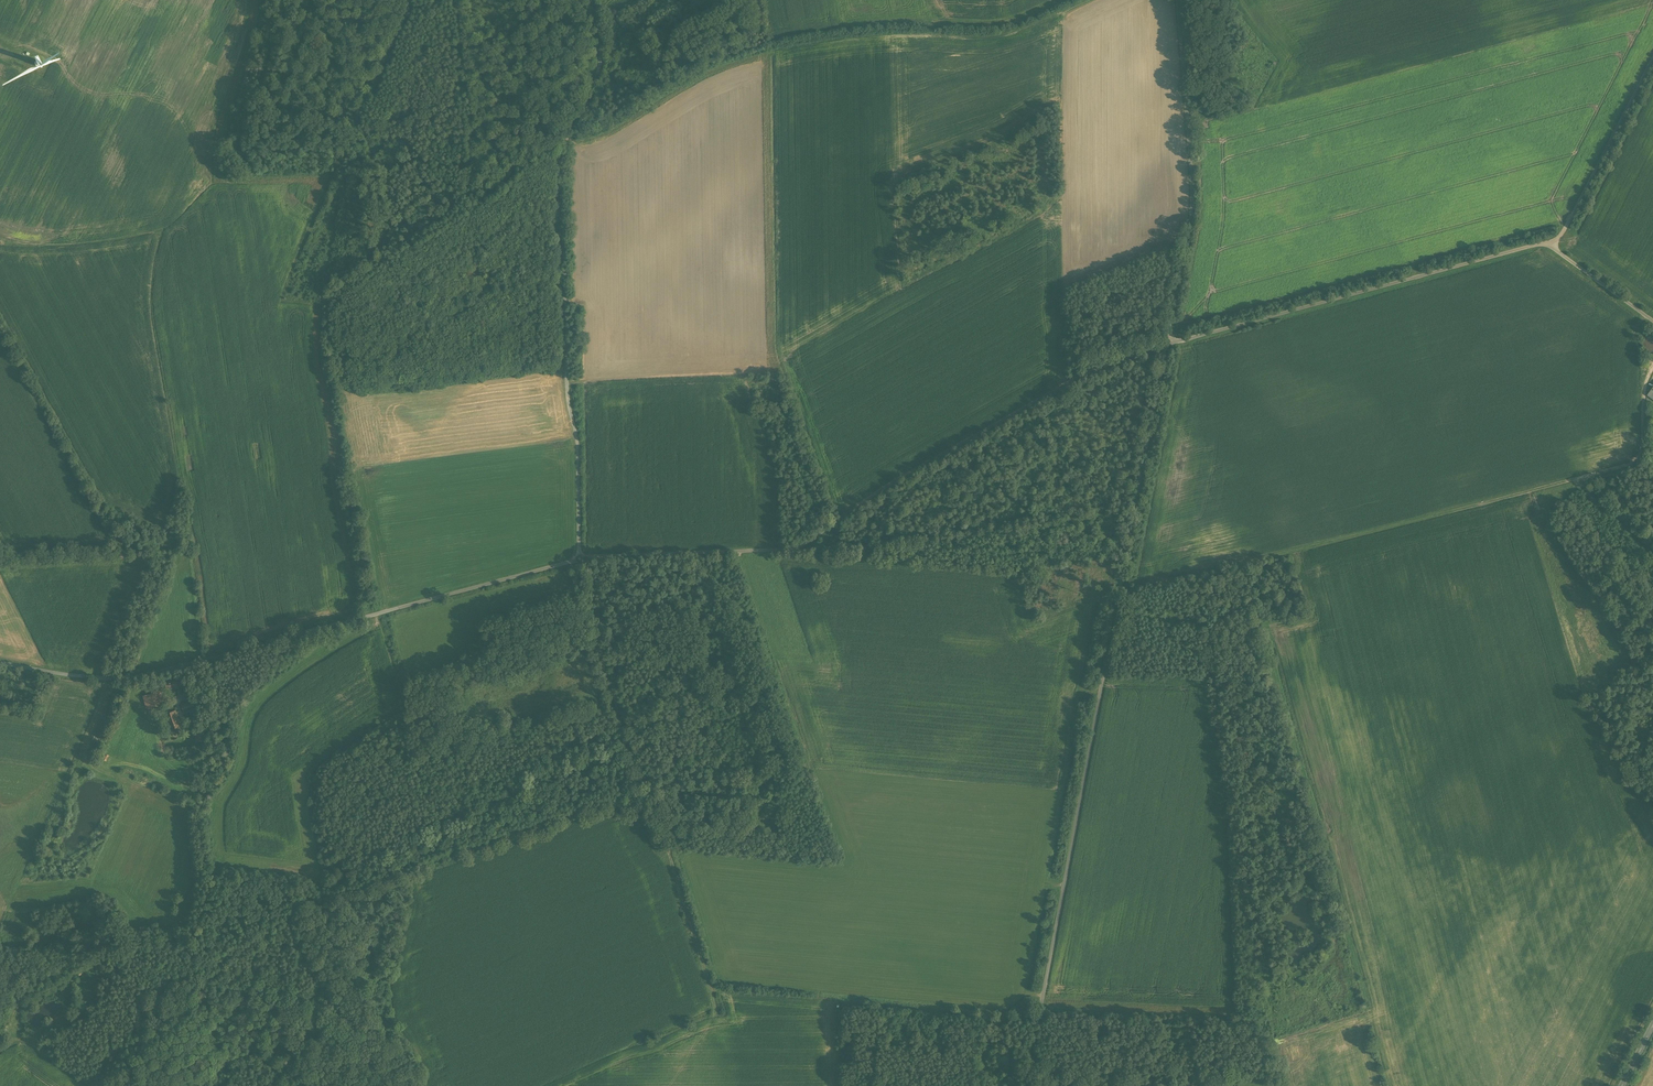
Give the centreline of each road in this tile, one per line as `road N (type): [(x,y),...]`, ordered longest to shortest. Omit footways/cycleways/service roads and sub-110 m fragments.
road 1 (unclassified): [(1024,1085),(1174,340)]
road 2 (unclassified): [(580,556),(799,548),(1056,387),(1174,340)]
road 3 (unclassified): [(0,662),(131,678),(580,556)]
road 4 (unclassified): [(590,0),(602,67),(564,151),(580,556)]
road 5 (track): [(580,556),(629,750),(651,793),(717,1002)]
road 6 (unclassified): [(1174,340),(1555,244)]
road 7 (unclassified): [(1177,0),(1194,194),(1174,340)]
road 8 (unclassified): [(1652,56),(1555,244)]
road 9 (track): [(1652,367),(1645,441),(1632,461),(1523,490)]
road 10 (unclassified): [(1555,244),(1652,316)]

